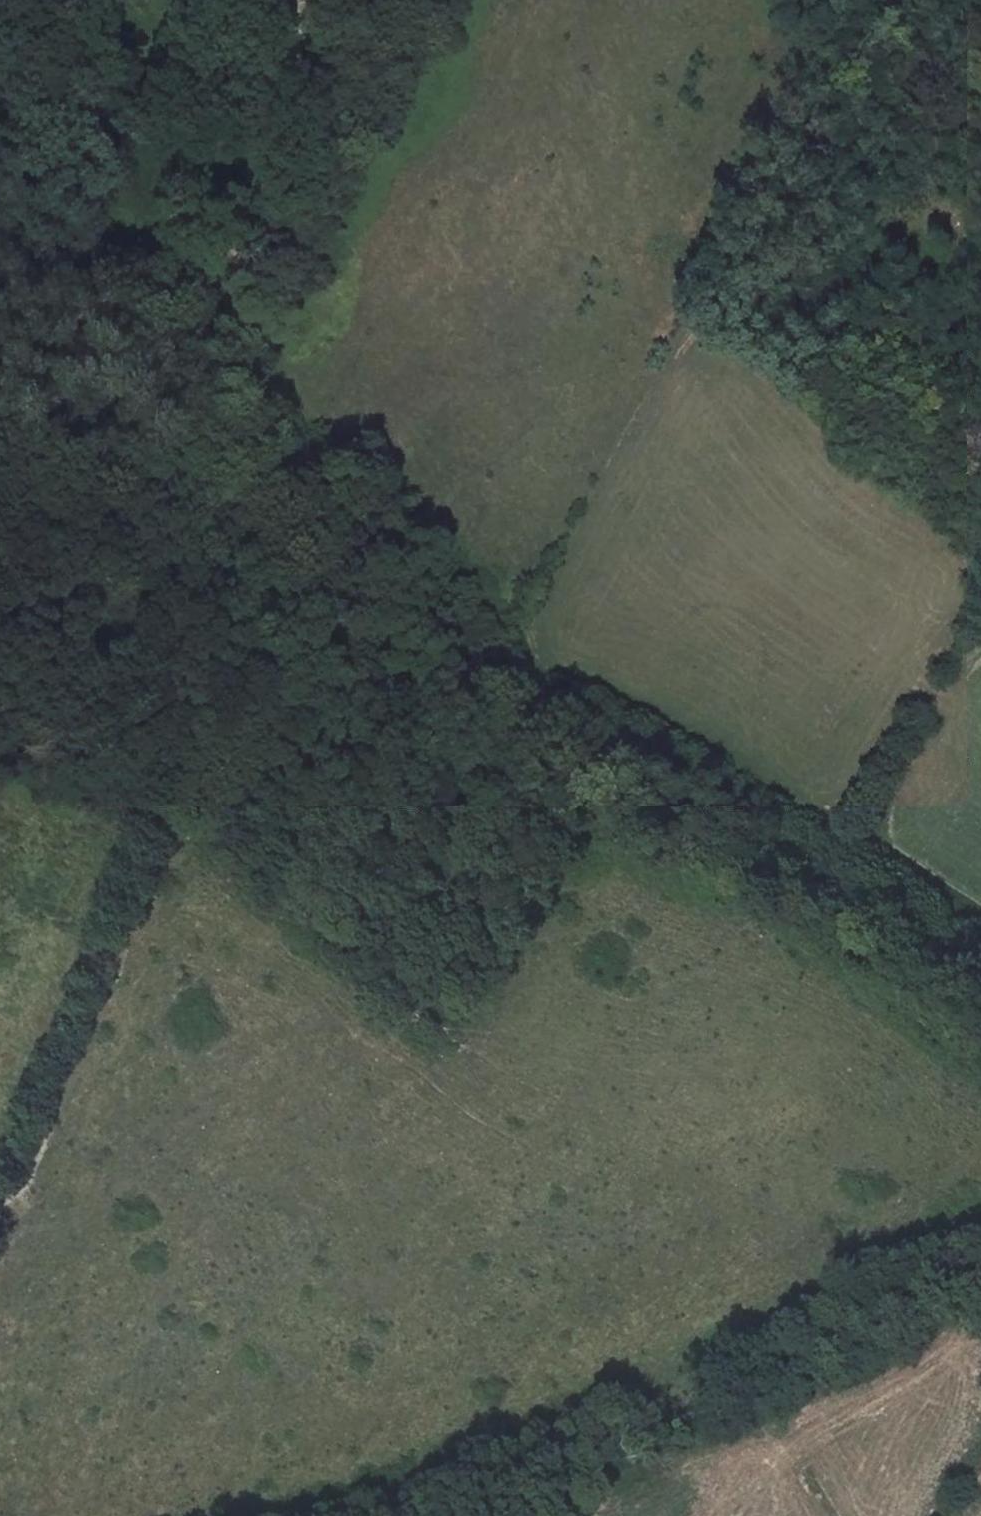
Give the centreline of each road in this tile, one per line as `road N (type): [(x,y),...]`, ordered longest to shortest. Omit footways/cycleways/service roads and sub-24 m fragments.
road 1 (track): [(980,926),(902,867),(815,818)]

